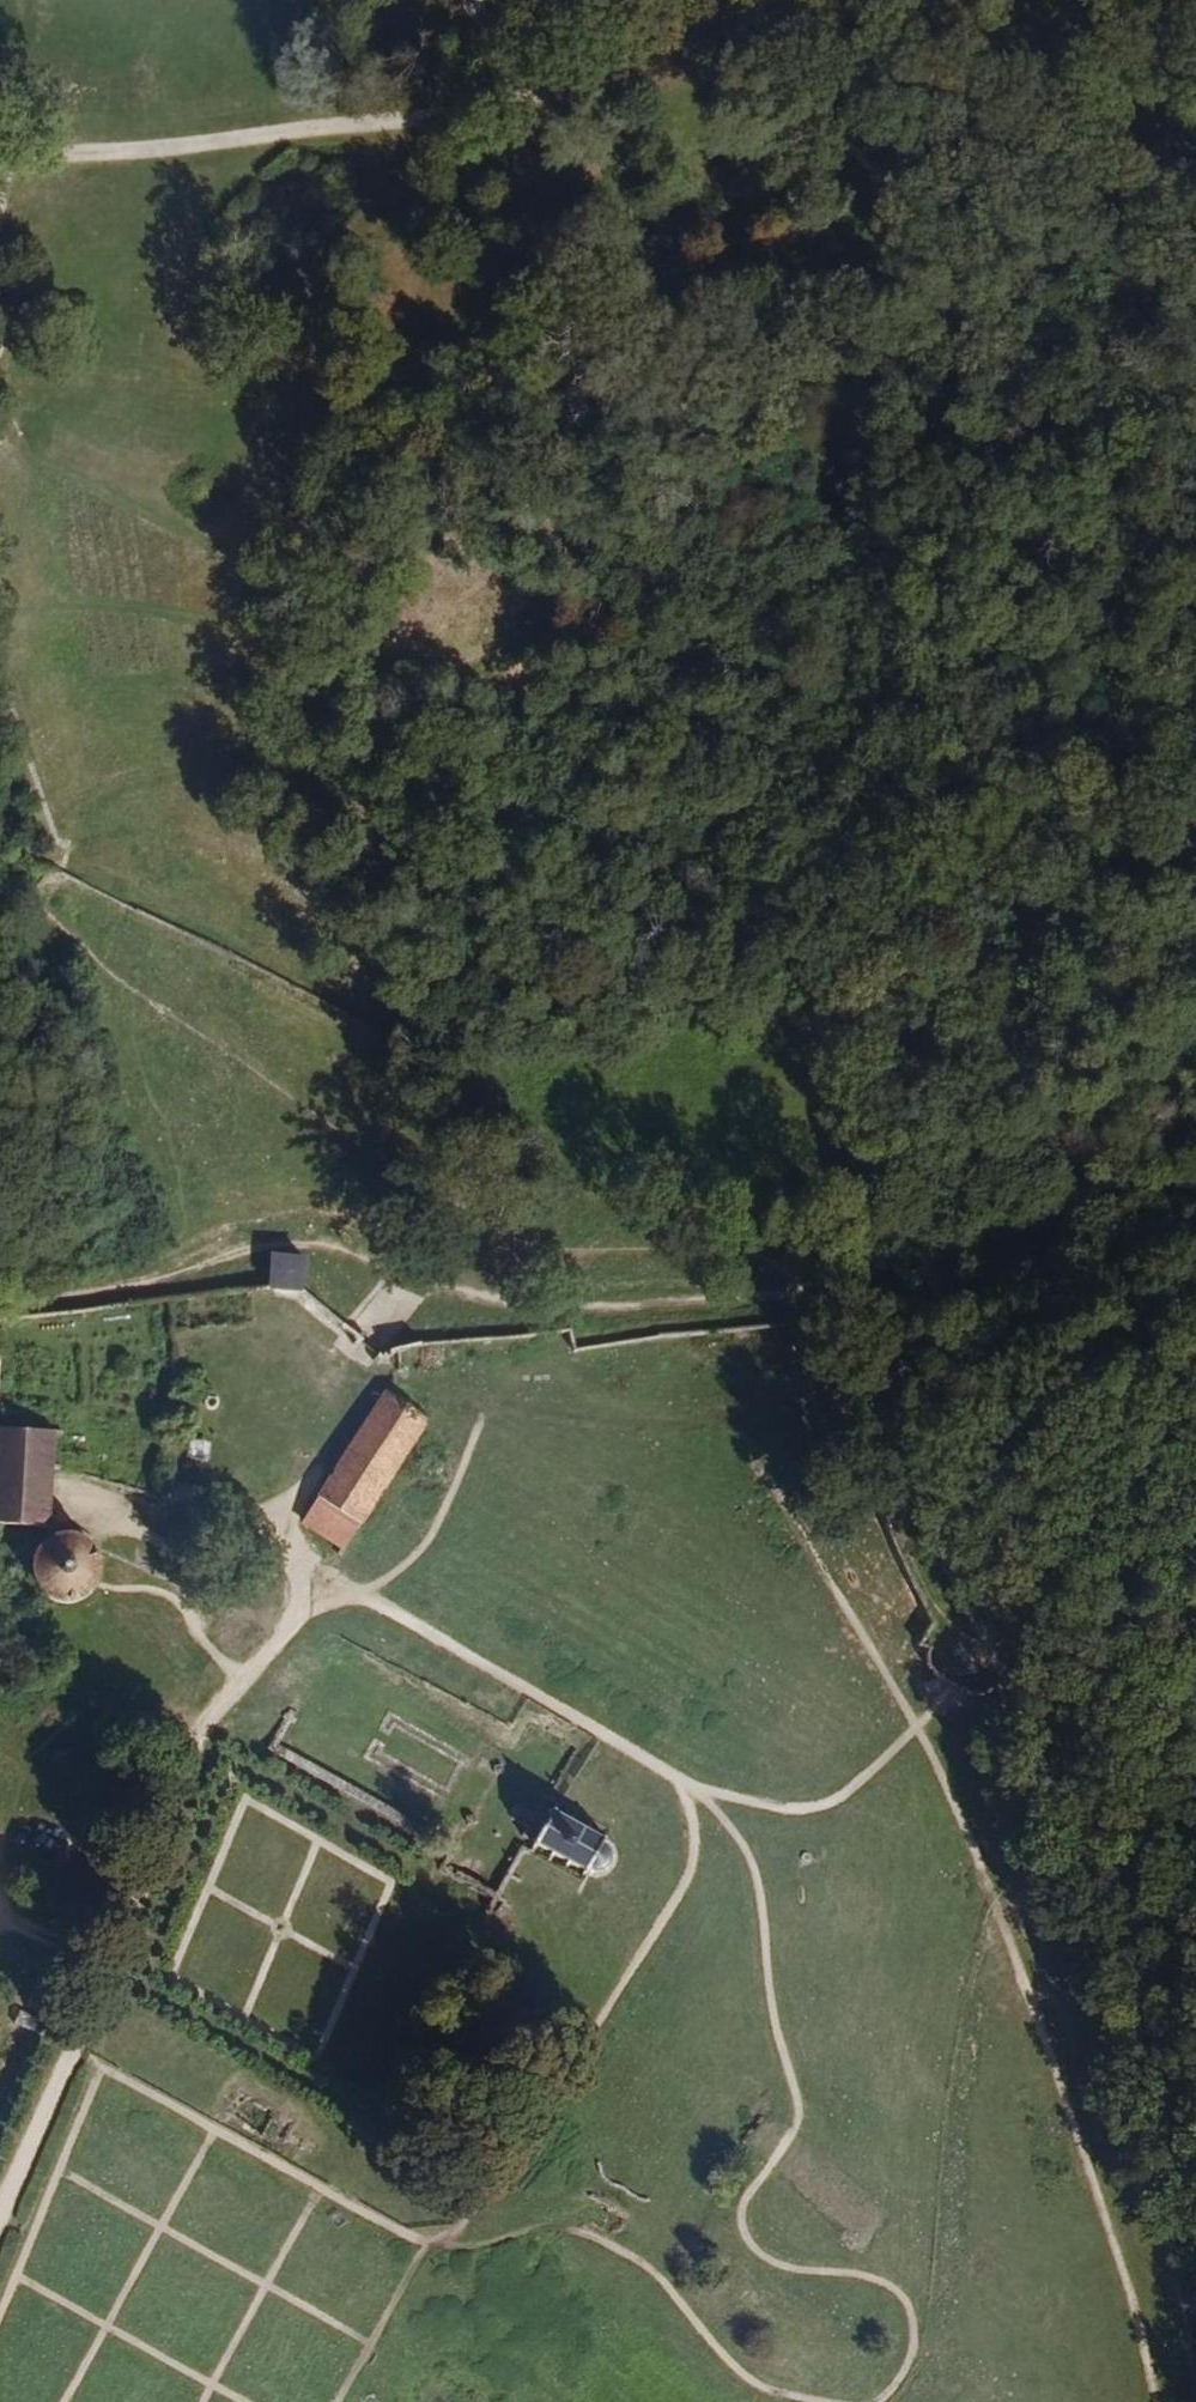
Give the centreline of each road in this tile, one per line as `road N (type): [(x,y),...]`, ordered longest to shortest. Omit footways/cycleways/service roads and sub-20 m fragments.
road 1 (track): [(1195,2148),(1165,2028),(1115,1888)]
road 2 (track): [(0,1866),(10,1923),(115,1976)]
road 3 (track): [(1115,1888),(1195,1776)]

